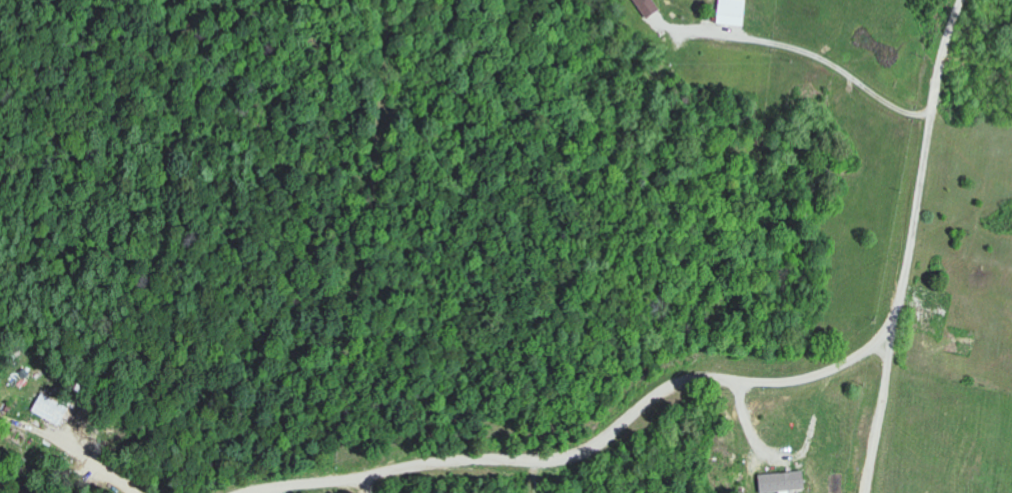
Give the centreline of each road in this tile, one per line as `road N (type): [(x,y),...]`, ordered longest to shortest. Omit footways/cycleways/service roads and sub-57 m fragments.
road 1 (residential): [(242,492),(364,479),(425,462),(550,461),(584,452),(690,376),(796,378),(862,355),(899,306),(929,123),(963,0)]

